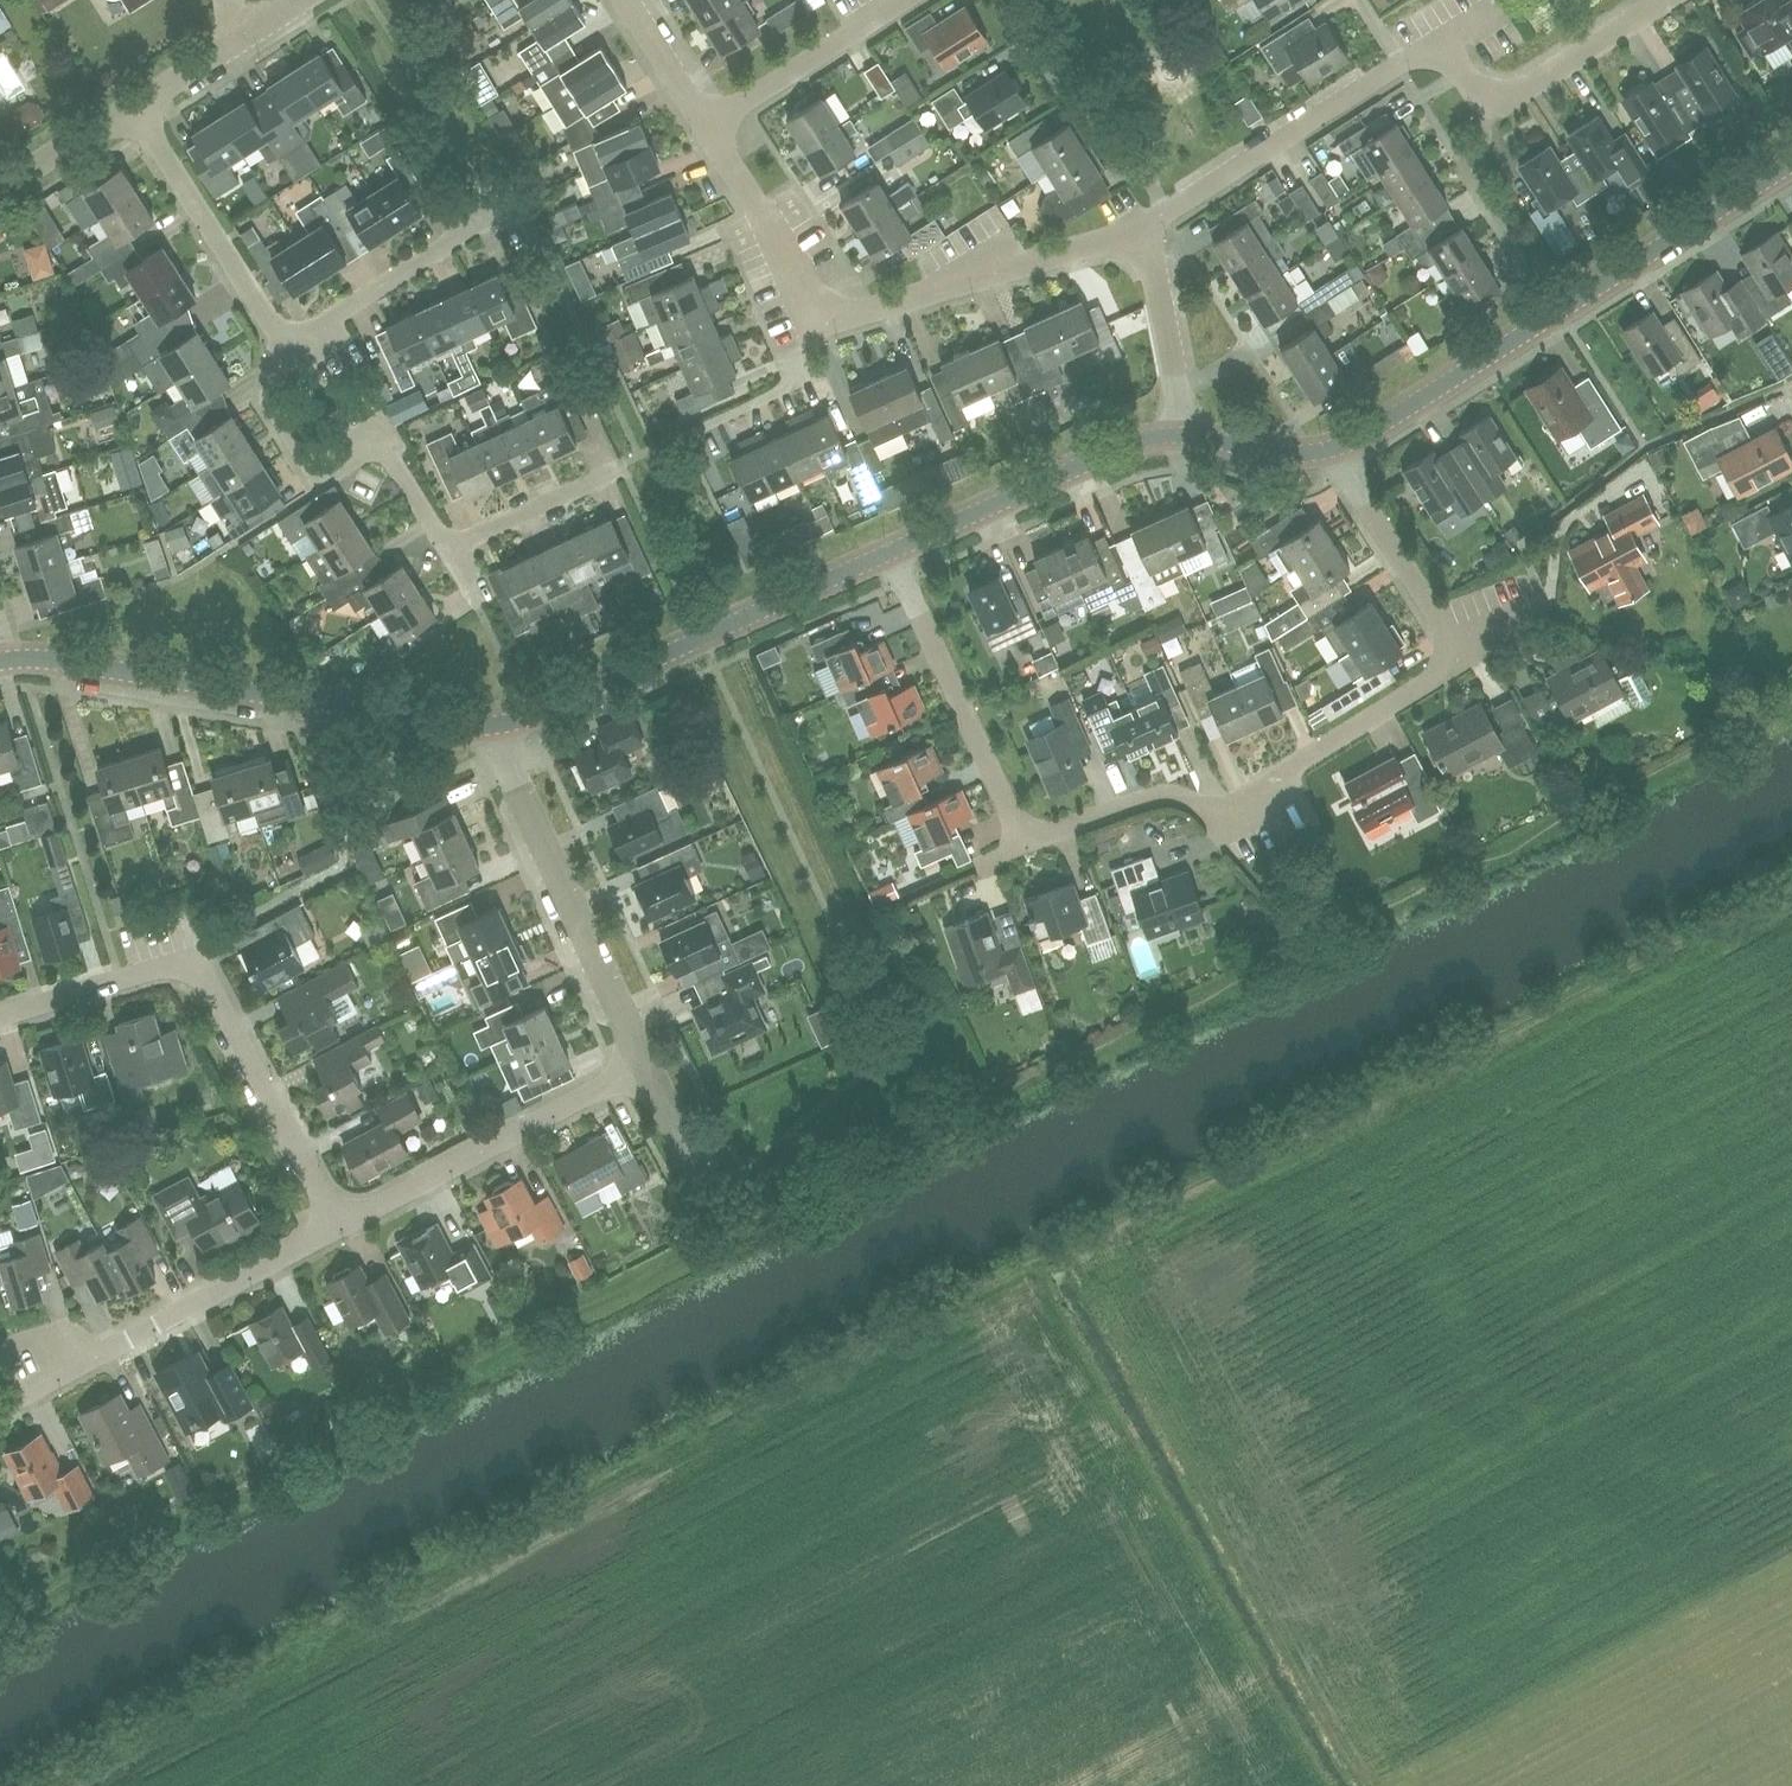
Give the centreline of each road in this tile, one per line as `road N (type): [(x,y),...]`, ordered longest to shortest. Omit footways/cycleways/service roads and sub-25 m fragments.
road 1 (residential): [(710,129),(797,286),(811,307),(833,316),(1152,221)]
road 2 (tertiary): [(1334,450),(1791,162)]
road 3 (residential): [(337,1227),(215,988),(187,964),(135,970),(0,1013)]
road 4 (residential): [(1021,843),(1164,795),(1226,807),(1462,658)]
road 5 (tertiary): [(0,661),(36,658),(485,728)]
road 6 (tertiary): [(485,728),(527,717),(894,551)]
road 7 (residential): [(1152,221),(1398,63),(1427,56),(1486,88)]
road 8 (residential): [(645,1061),(485,728)]
road 9 (residential): [(337,1227),(645,1061)]
road 10 (residential): [(448,549),(377,448),(325,462),(308,458),(271,394),(278,335)]
road 11 (residential): [(894,551),(1021,843)]
road 12 (tertiary): [(894,551),(1127,444),(1178,434)]
road 13 (residential): [(94,1354),(337,1227)]
road 14 (residential): [(278,335),(309,331),(514,201)]
road 15 (residential): [(130,108),(278,335)]
road 16 (residential): [(1462,658),(1334,450)]
road 17 (residential): [(710,129),(903,0)]
road 18 (residential): [(1543,289),(1482,195),(1486,88)]
road 19 (residential): [(1178,434),(1152,221)]
road 20 (residential): [(1486,88),(1537,84),(1662,0)]
road 21 (residential): [(448,549),(616,467)]
road 22 (residential): [(718,1203),(645,1061)]
road 23 (tertiary): [(1178,434),(1266,452),(1334,450)]
road 24 (residential): [(0,191),(130,108)]
road 25 (residential): [(626,0),(710,129)]
road 26 (residential): [(130,108),(241,32)]

